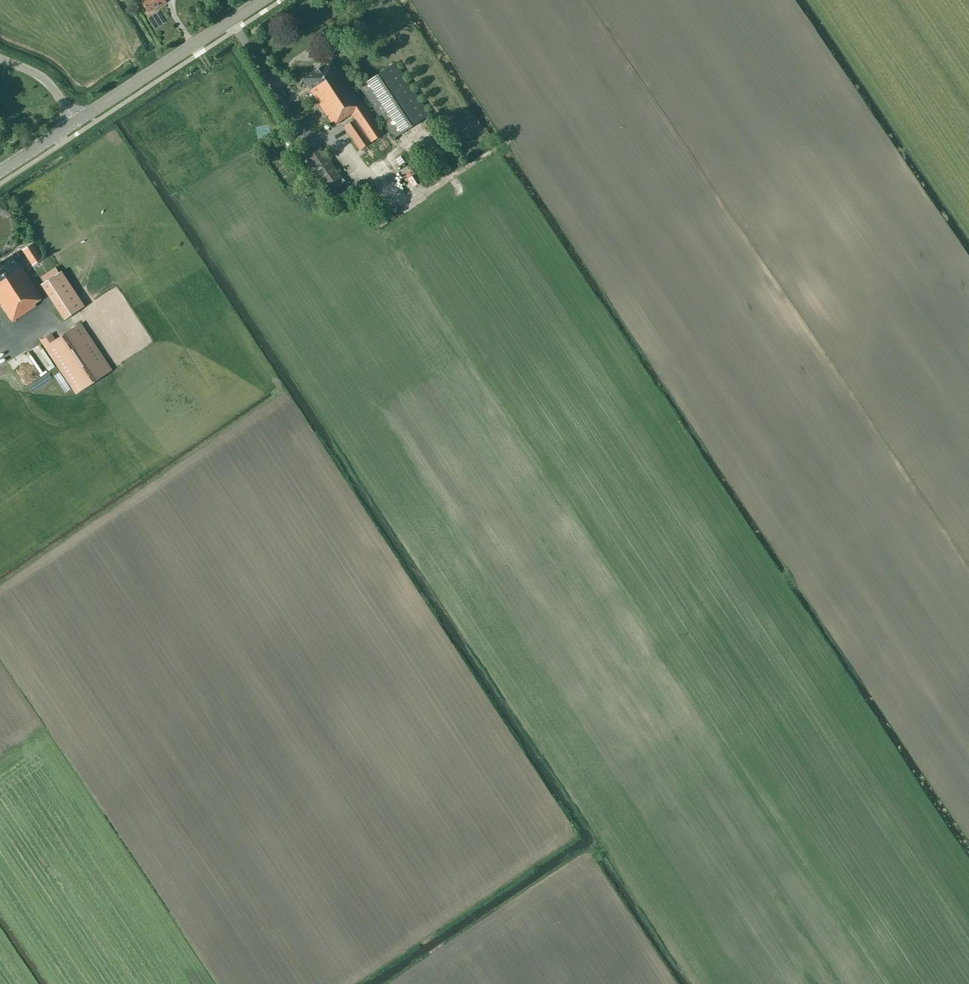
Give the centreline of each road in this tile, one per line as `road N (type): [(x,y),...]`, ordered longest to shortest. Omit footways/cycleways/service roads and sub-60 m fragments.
road 1 (tertiary): [(73,120),(263,0)]

